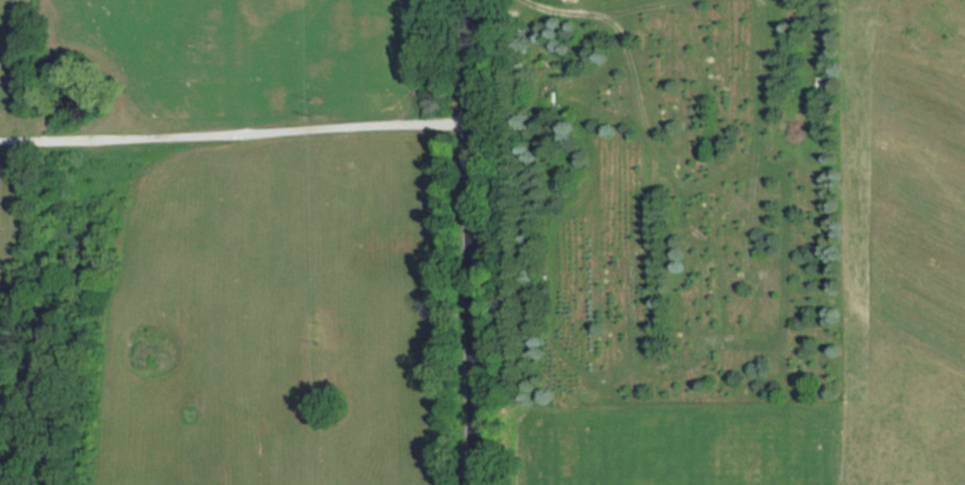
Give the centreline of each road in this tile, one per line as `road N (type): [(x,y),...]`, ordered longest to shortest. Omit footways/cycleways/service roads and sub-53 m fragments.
road 1 (tertiary): [(477,484),(471,0)]

